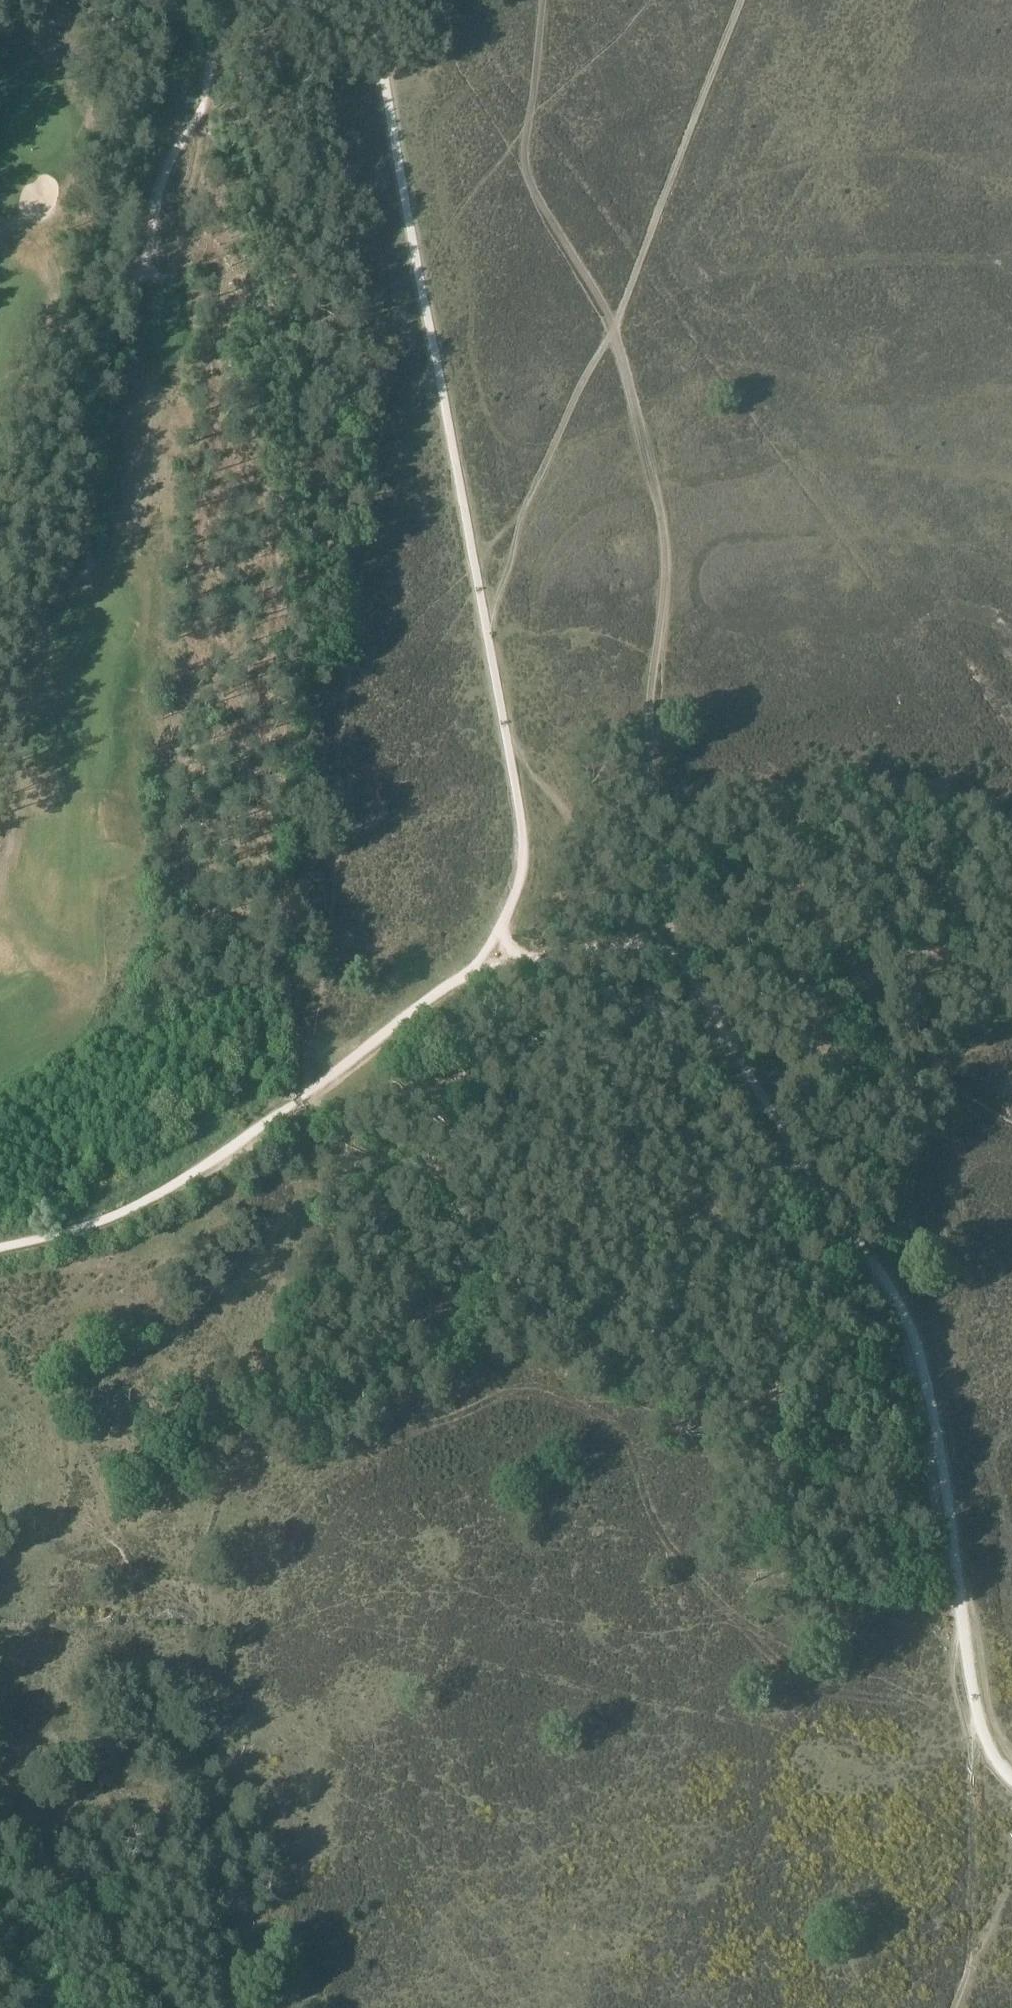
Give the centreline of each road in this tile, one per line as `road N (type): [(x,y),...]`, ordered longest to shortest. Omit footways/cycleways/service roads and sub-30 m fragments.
road 1 (track): [(742,0),(613,333),(534,494),(478,570)]

